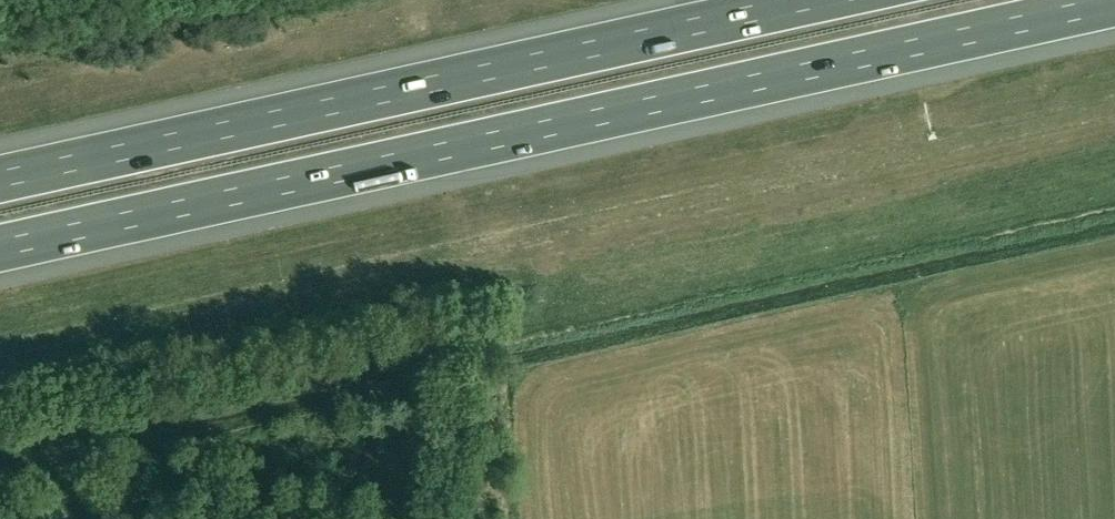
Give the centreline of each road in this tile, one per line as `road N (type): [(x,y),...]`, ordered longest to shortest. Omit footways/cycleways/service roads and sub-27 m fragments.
road 1 (motorway): [(0,249),(1114,3)]
road 2 (motorway): [(822,0),(0,180)]

